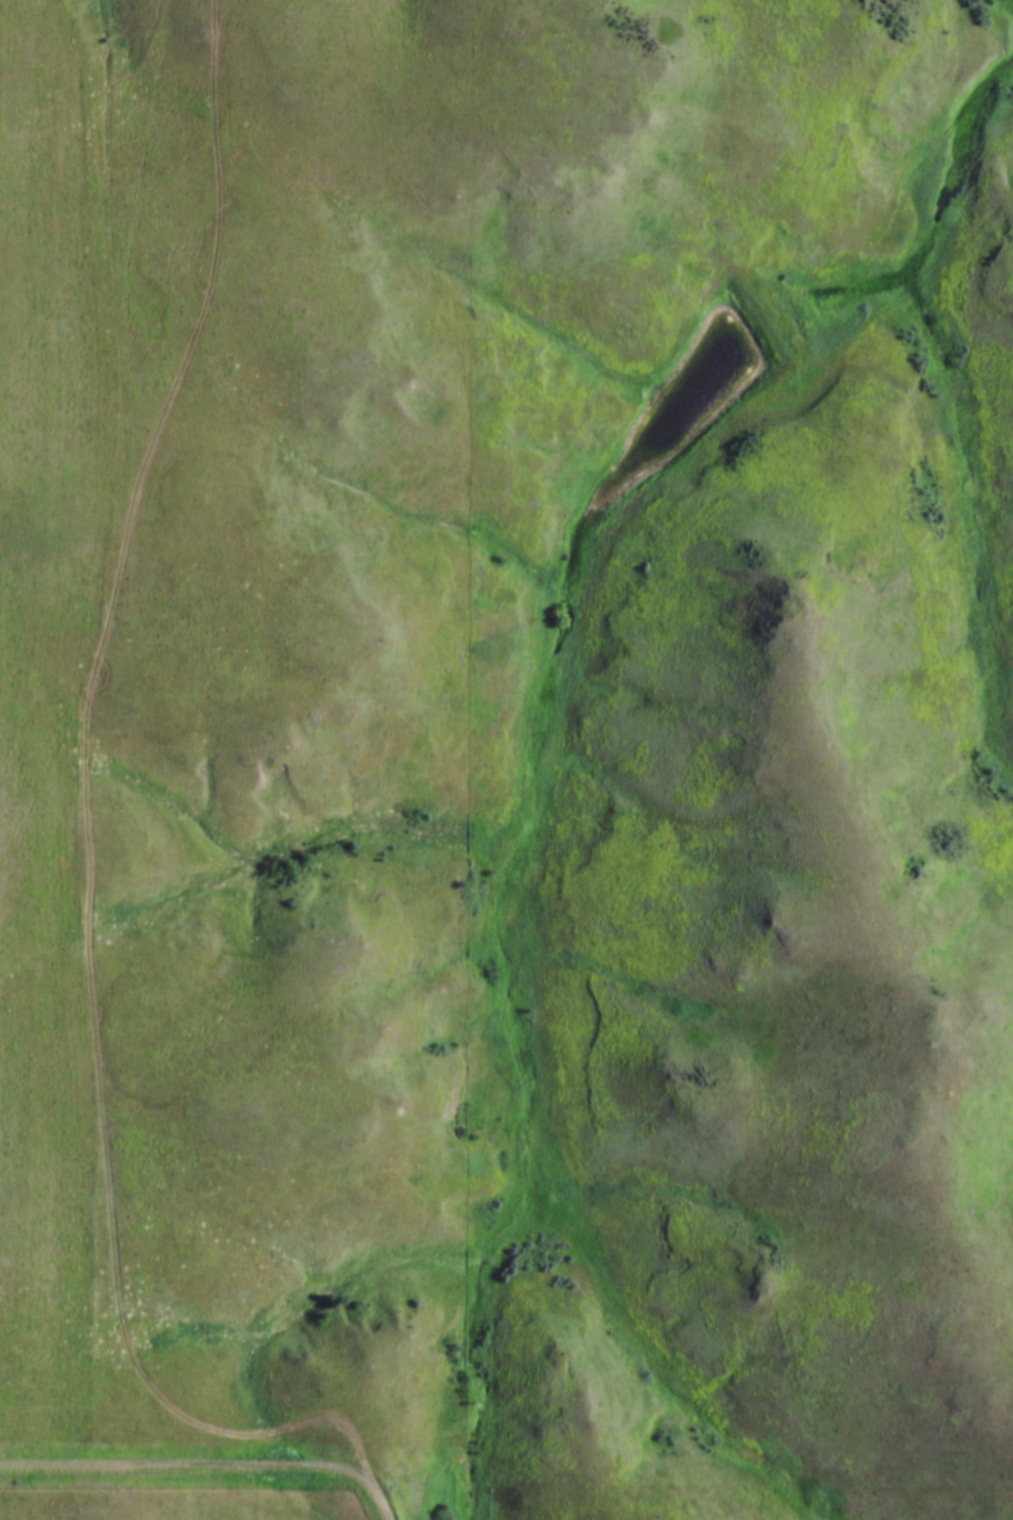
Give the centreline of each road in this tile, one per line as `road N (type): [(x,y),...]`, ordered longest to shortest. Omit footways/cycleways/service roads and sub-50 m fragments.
road 1 (track): [(0,1468),(329,1468),(353,1475)]

